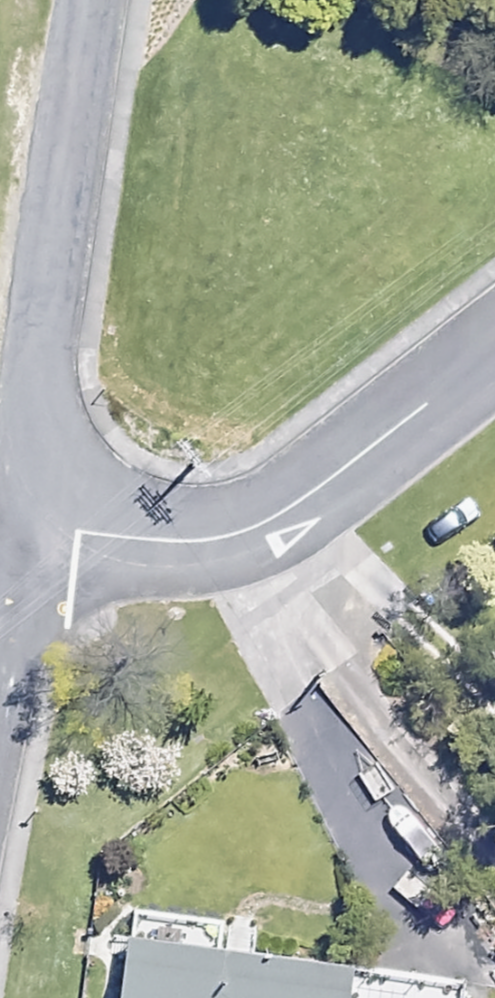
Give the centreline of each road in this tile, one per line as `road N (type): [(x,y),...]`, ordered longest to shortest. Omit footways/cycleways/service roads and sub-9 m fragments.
road 1 (residential): [(13,521),(158,535),(230,528),(303,502),(494,343)]
road 2 (residential): [(13,521),(85,0)]

